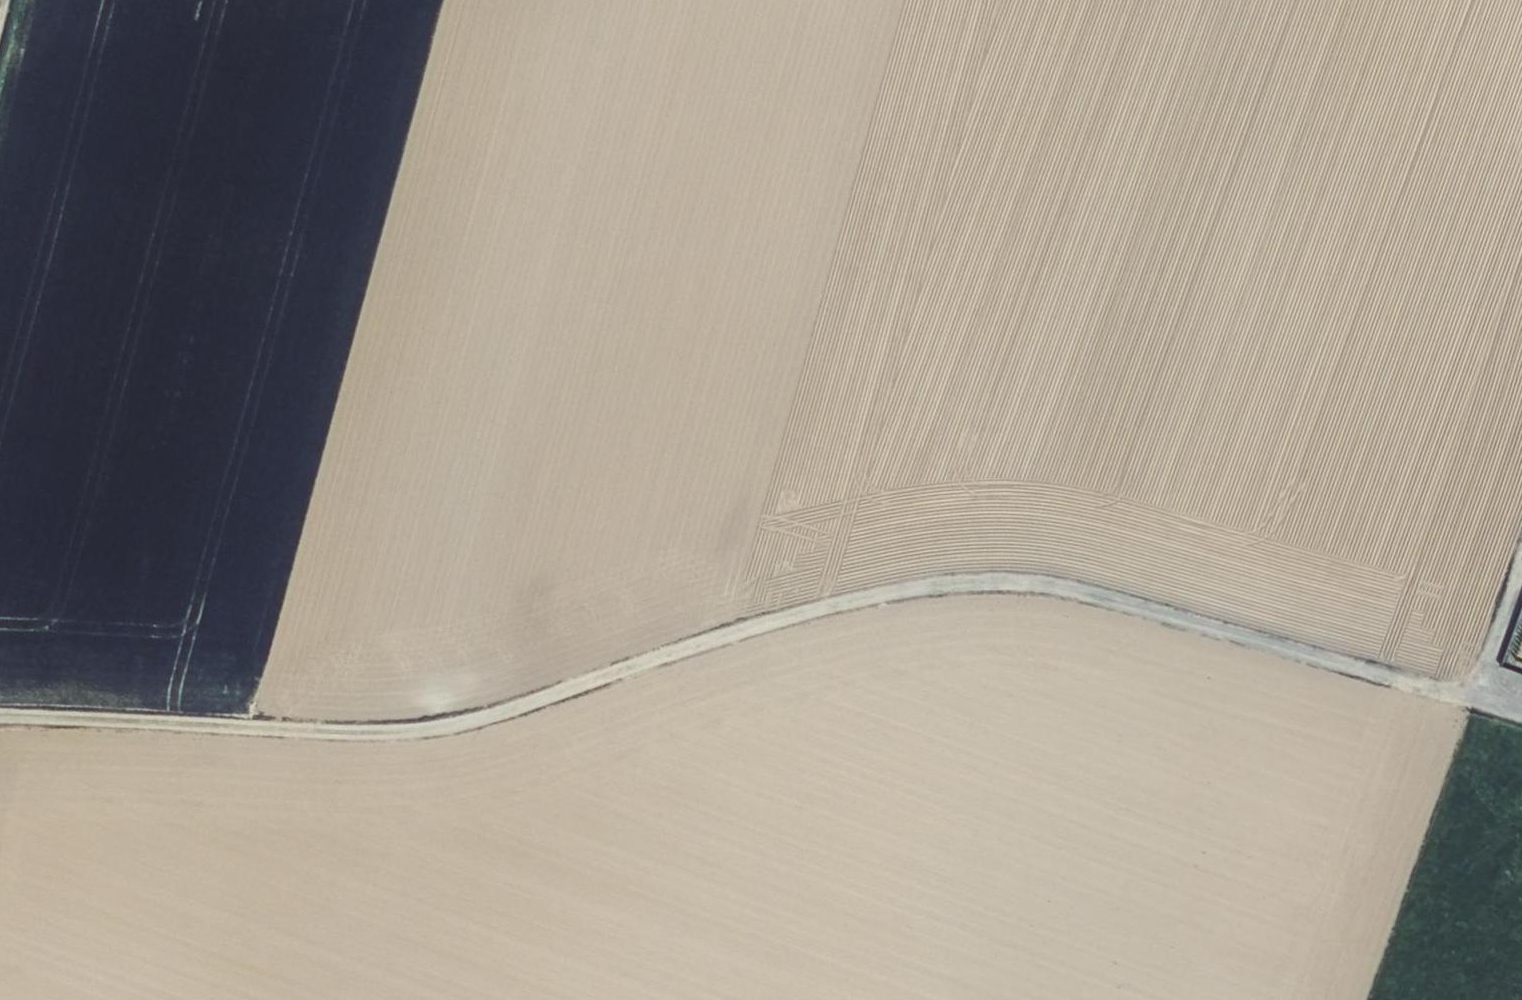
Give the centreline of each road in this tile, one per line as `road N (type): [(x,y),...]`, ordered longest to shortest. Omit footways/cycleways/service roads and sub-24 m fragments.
road 1 (unclassified): [(0,720),(409,735),(457,730),(862,600),(1026,585),(1521,720)]
road 2 (track): [(42,0),(0,137)]

